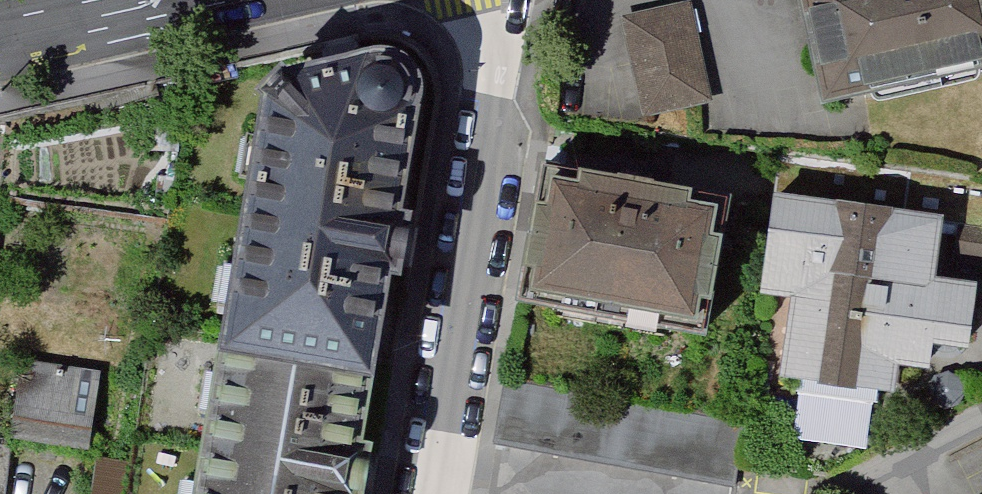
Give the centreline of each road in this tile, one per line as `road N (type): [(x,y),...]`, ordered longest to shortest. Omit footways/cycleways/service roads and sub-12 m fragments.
road 1 (residential): [(489,0),(504,69),(438,493)]
road 2 (tertiary): [(0,39),(172,0)]

